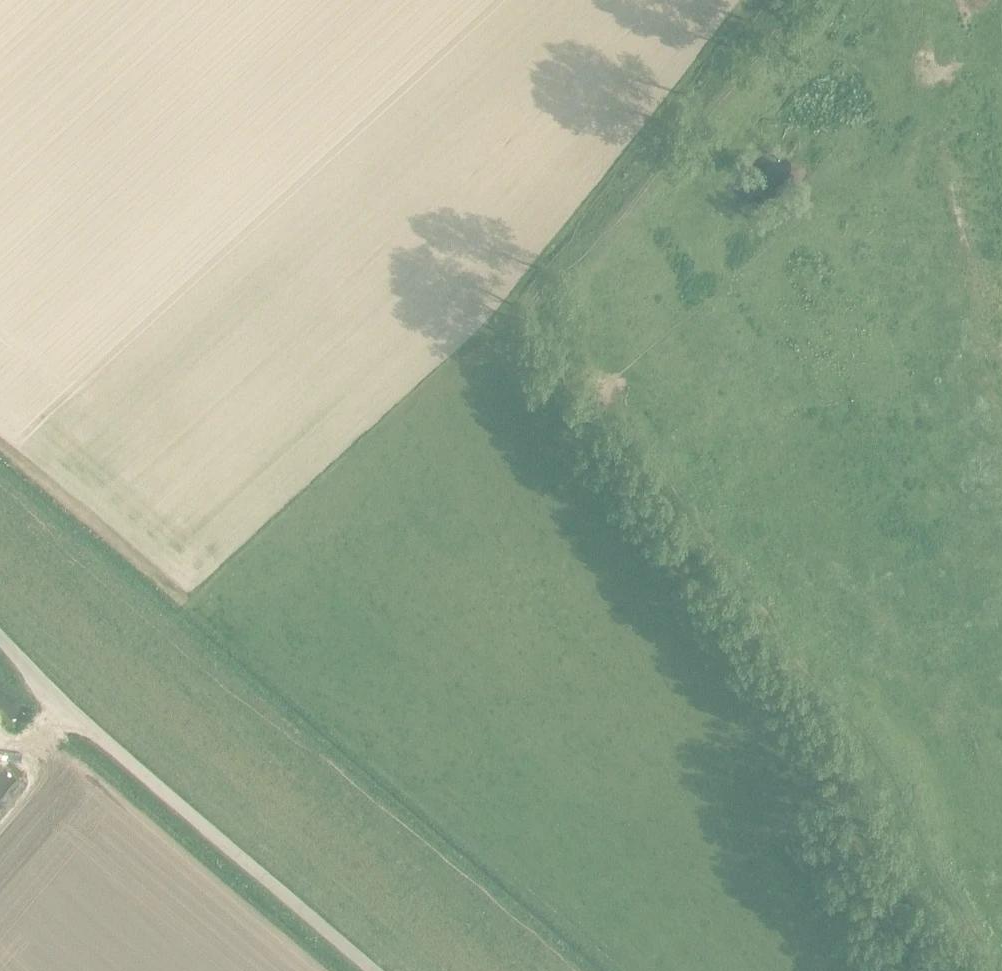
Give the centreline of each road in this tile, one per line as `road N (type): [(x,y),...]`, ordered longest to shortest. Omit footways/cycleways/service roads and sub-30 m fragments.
road 1 (unclassified): [(374,970),(58,702),(0,637)]

